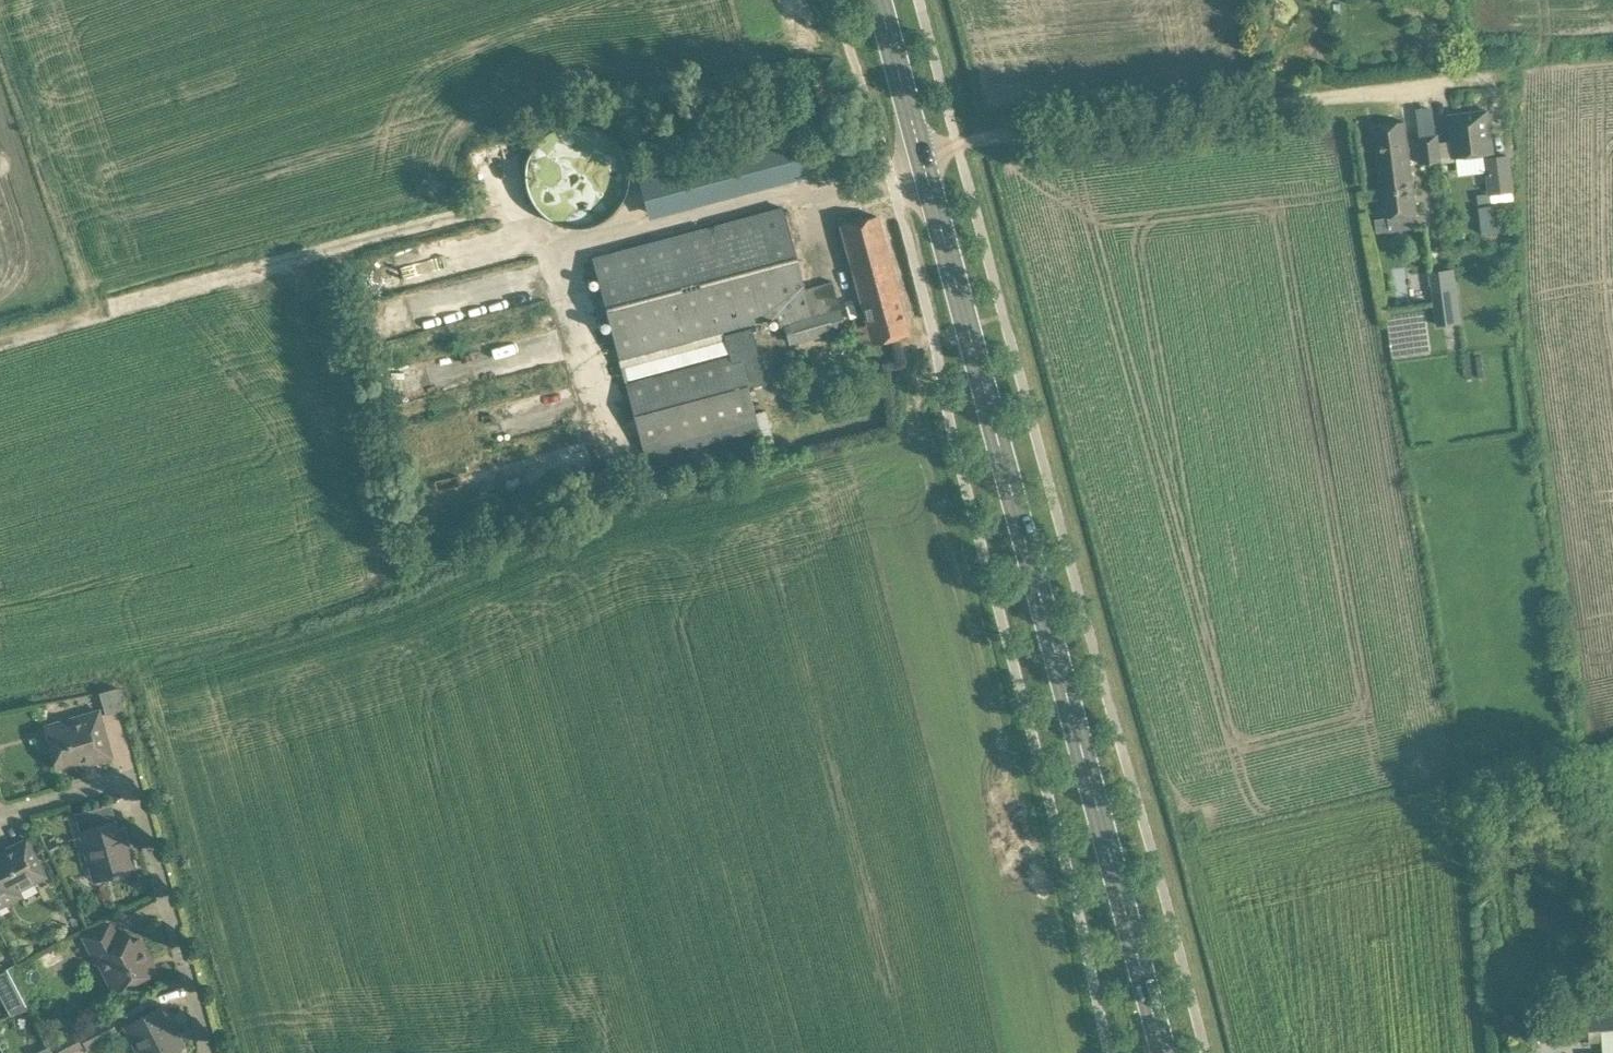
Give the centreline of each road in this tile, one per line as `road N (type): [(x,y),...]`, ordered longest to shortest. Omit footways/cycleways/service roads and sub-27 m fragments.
road 1 (secondary): [(1162,1052),(877,0)]
road 2 (residential): [(202,1052),(204,1029),(186,960),(131,789),(0,813)]

